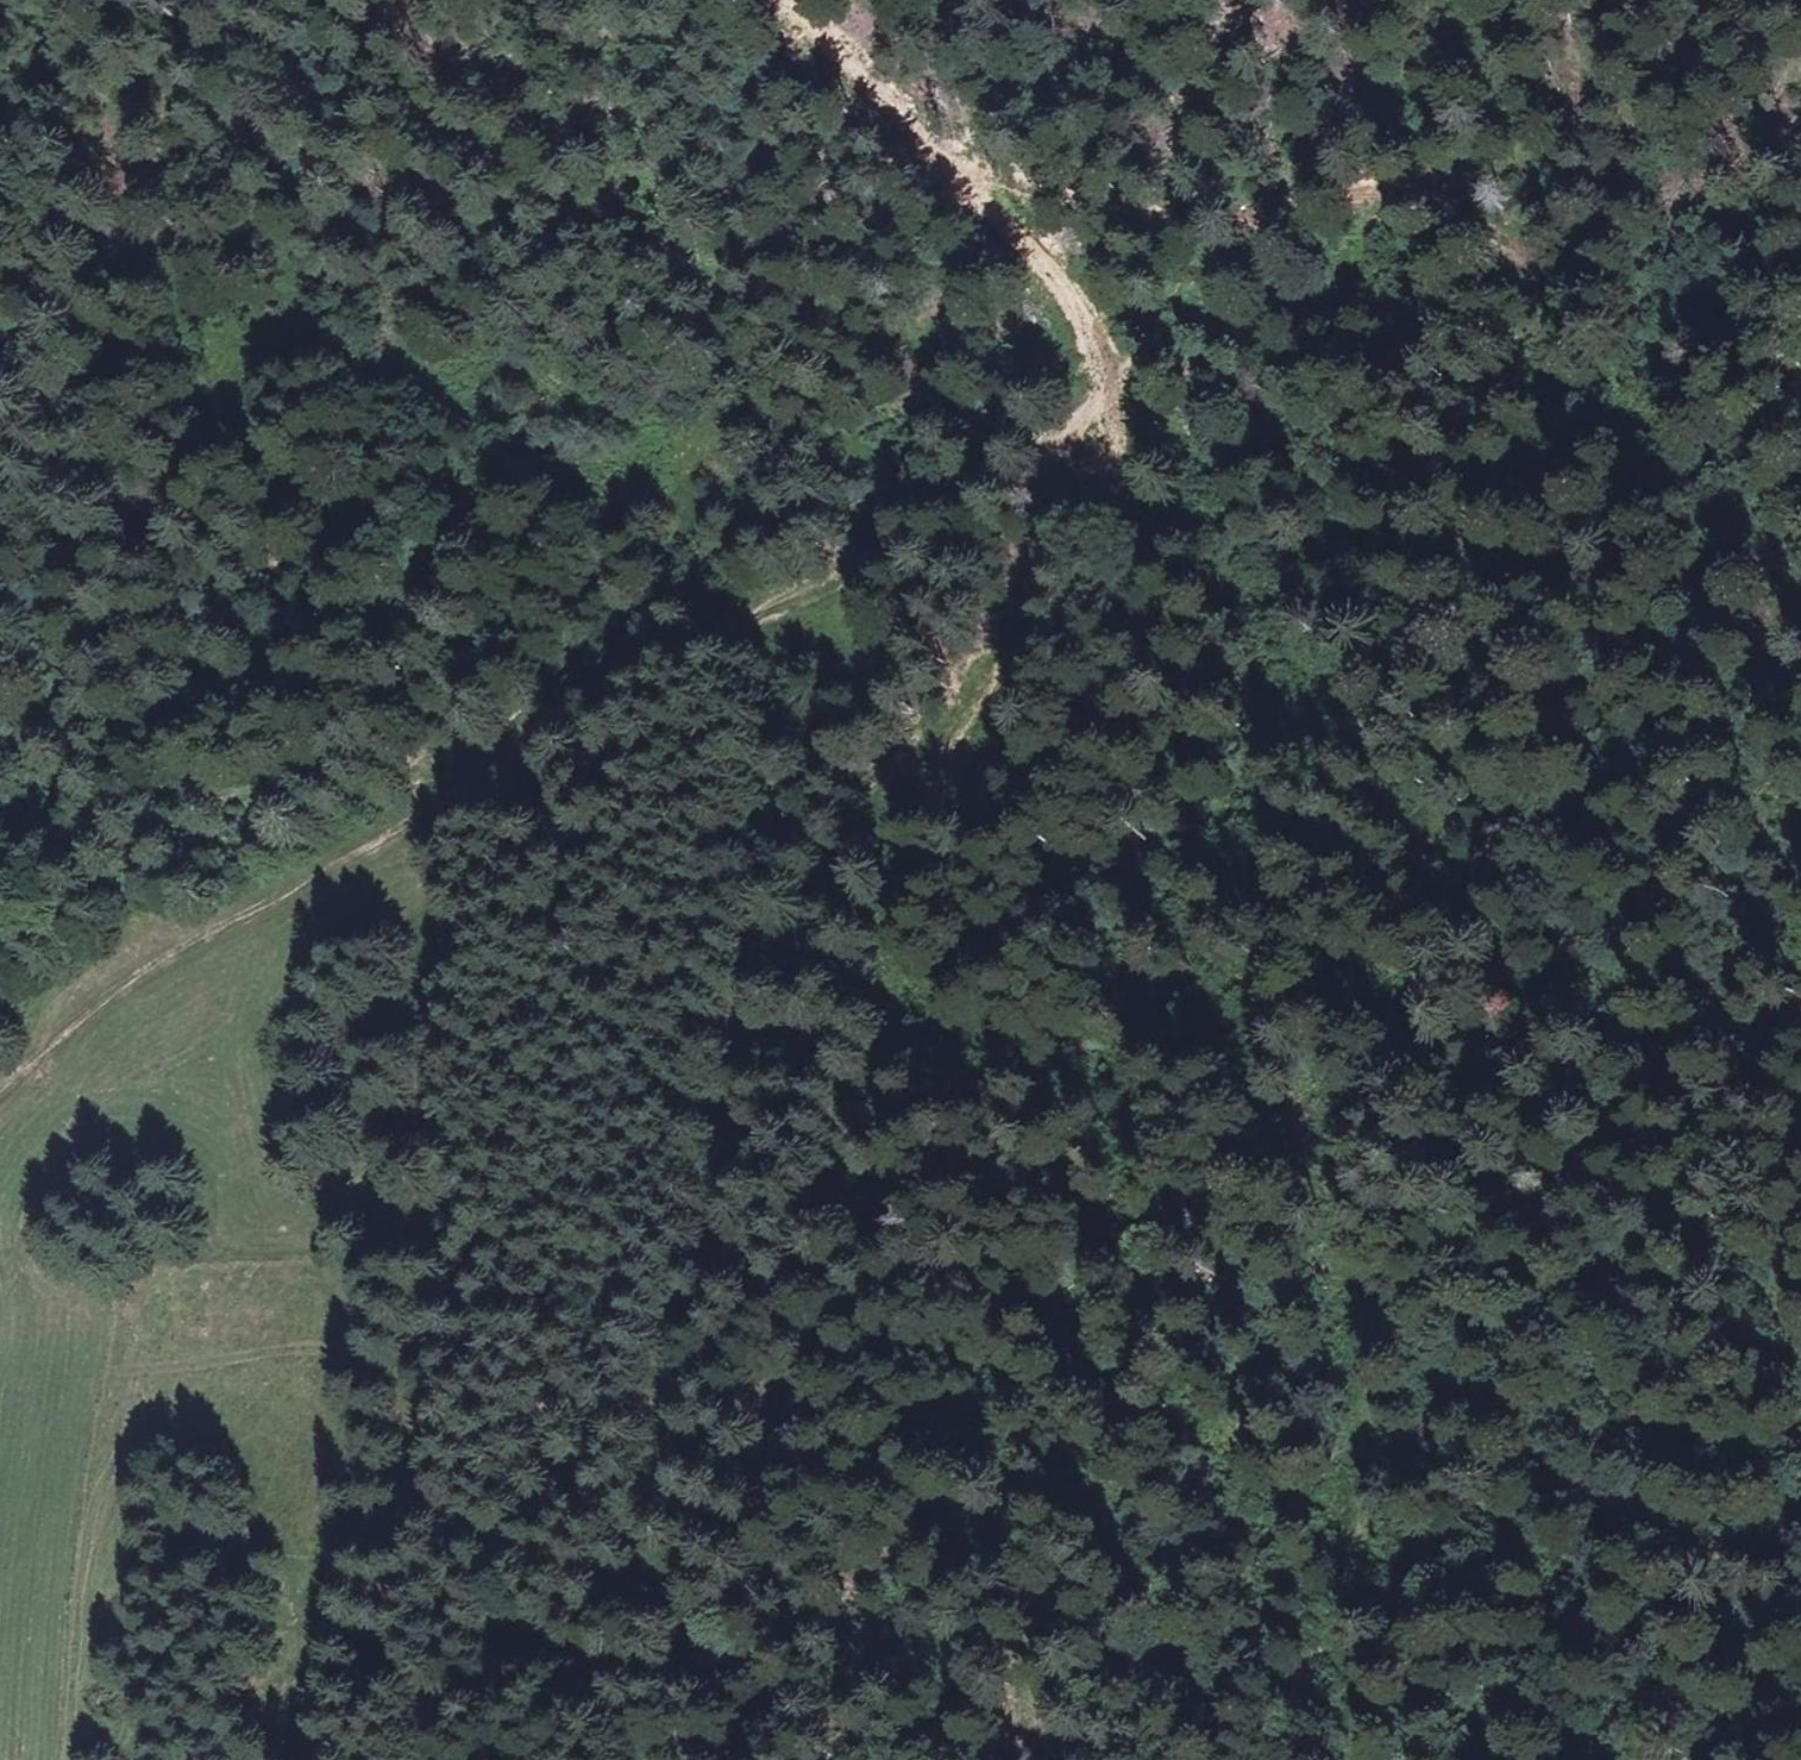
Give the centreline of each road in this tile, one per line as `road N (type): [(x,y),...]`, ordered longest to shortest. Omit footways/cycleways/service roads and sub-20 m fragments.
road 1 (track): [(1357,1759),(1337,1553),(1347,1263),(1420,816)]

